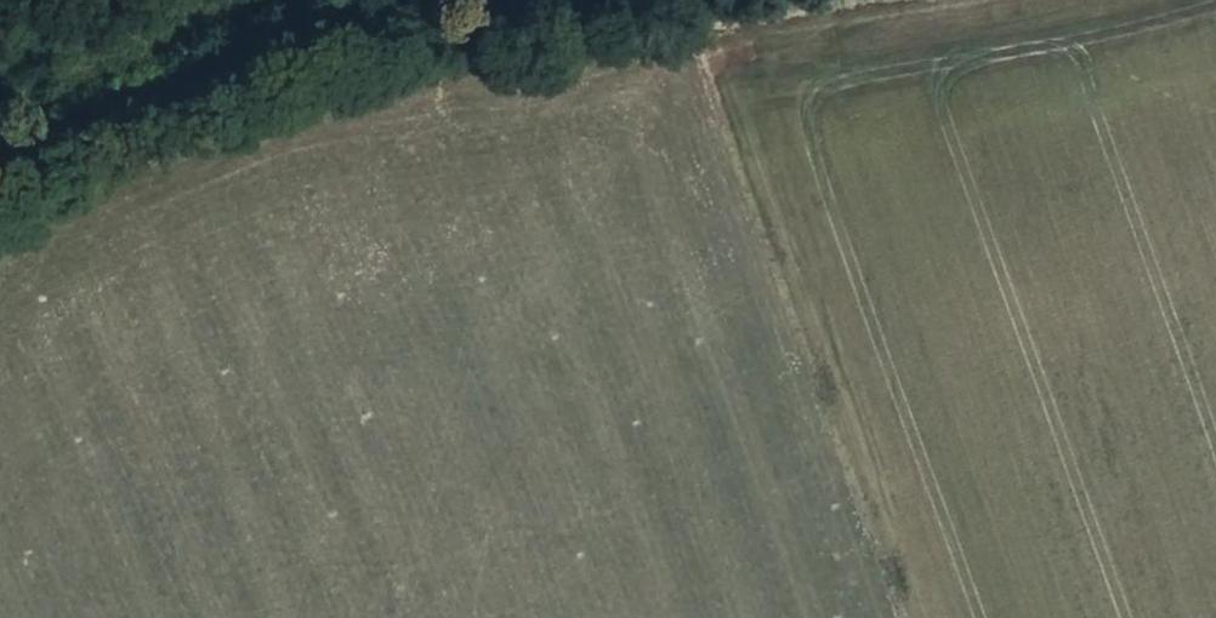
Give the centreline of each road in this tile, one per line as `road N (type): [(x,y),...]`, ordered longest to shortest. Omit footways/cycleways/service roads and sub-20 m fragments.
road 1 (track): [(509,0),(29,166),(0,190)]

